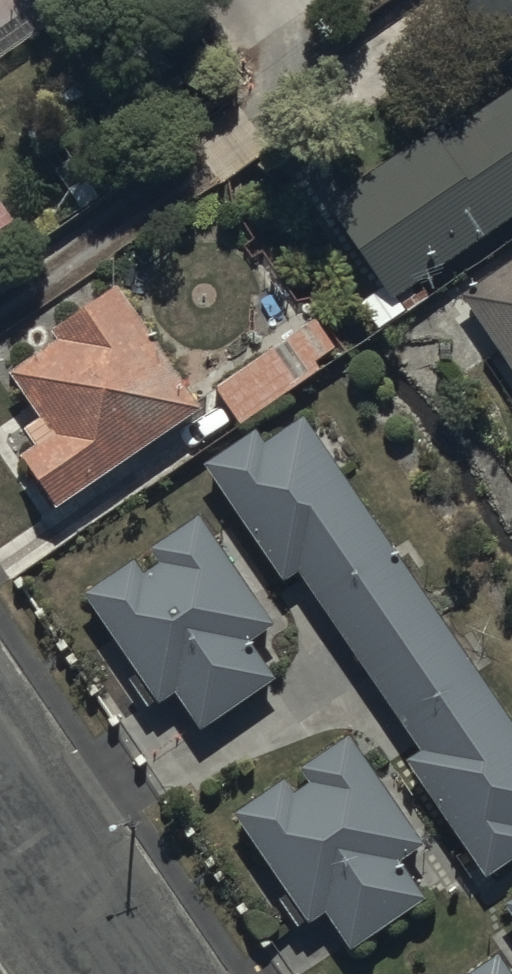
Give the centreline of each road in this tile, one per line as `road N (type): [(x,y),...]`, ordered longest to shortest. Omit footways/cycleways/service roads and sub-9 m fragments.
road 1 (residential): [(0,798),(121,973)]

